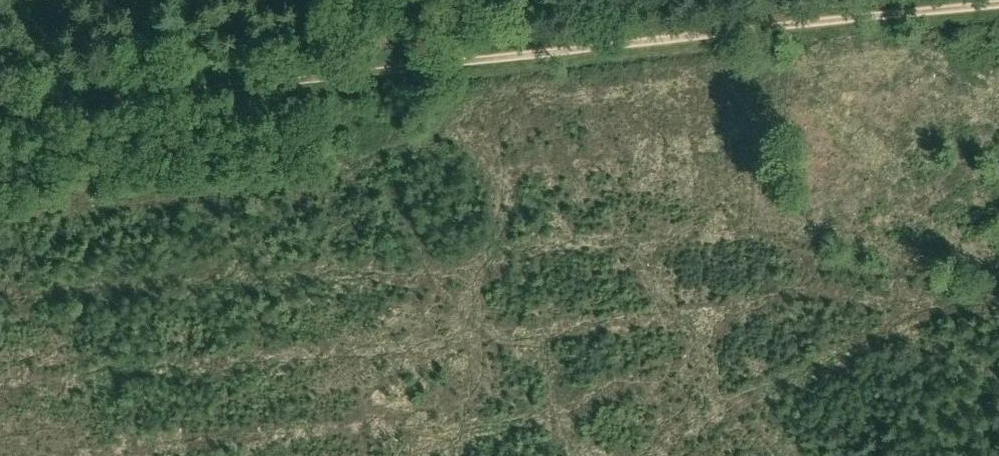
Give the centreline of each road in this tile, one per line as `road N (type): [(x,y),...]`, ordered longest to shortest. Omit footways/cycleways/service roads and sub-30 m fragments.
road 1 (track): [(998,1),(0,105)]

